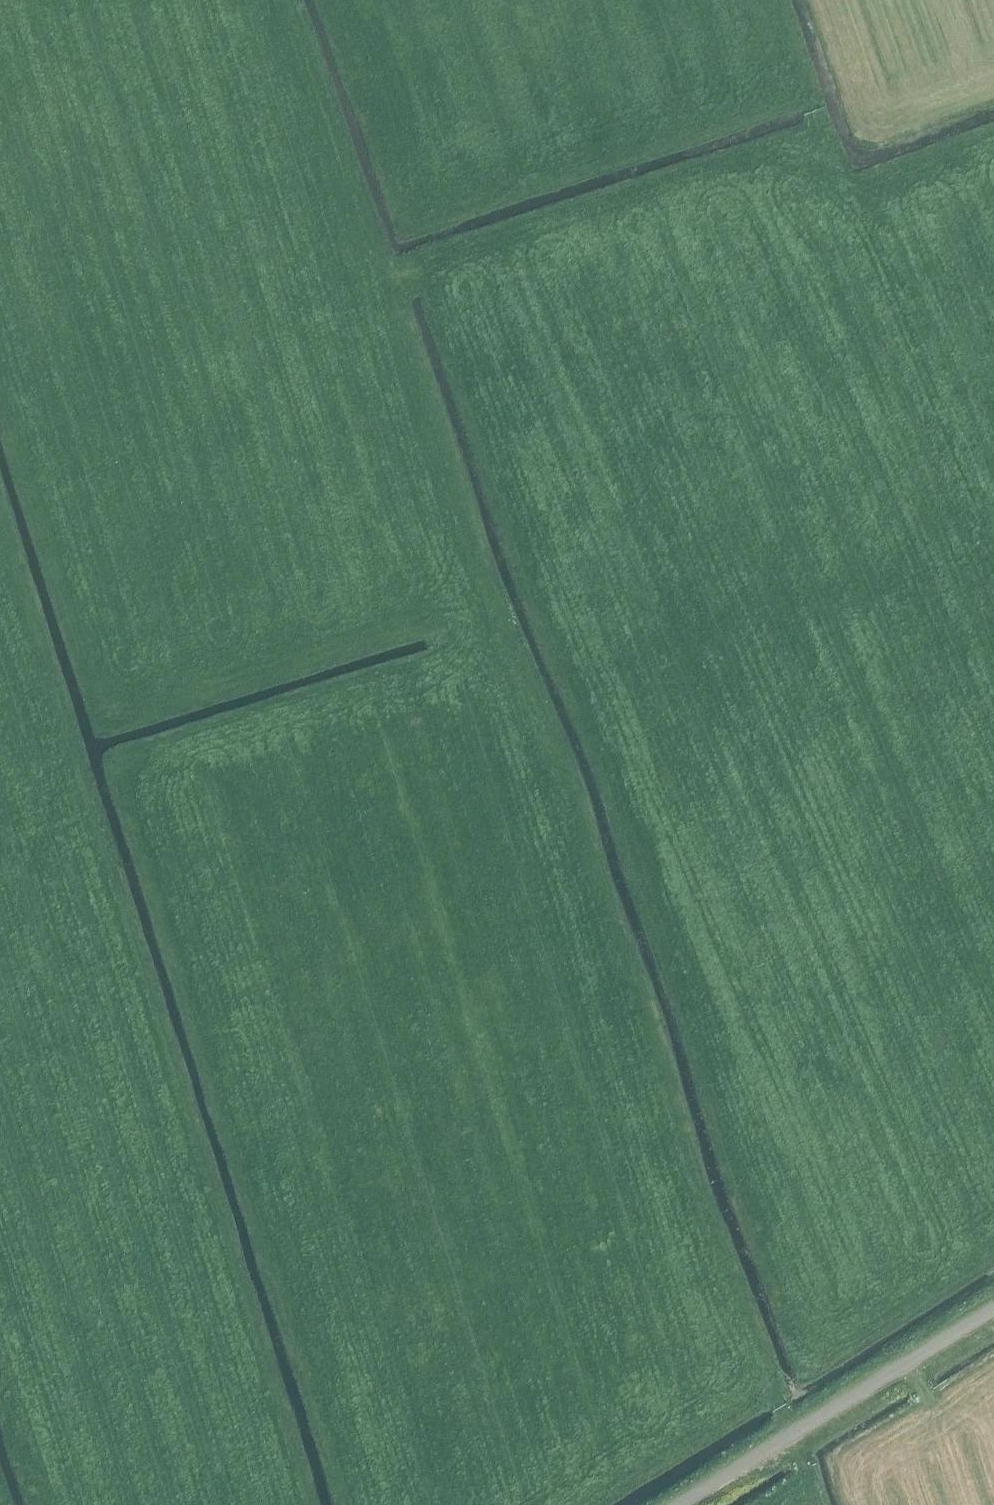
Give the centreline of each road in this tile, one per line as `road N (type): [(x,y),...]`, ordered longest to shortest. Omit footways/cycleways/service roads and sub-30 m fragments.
road 1 (unclassified): [(682,1504),(993,1311)]

